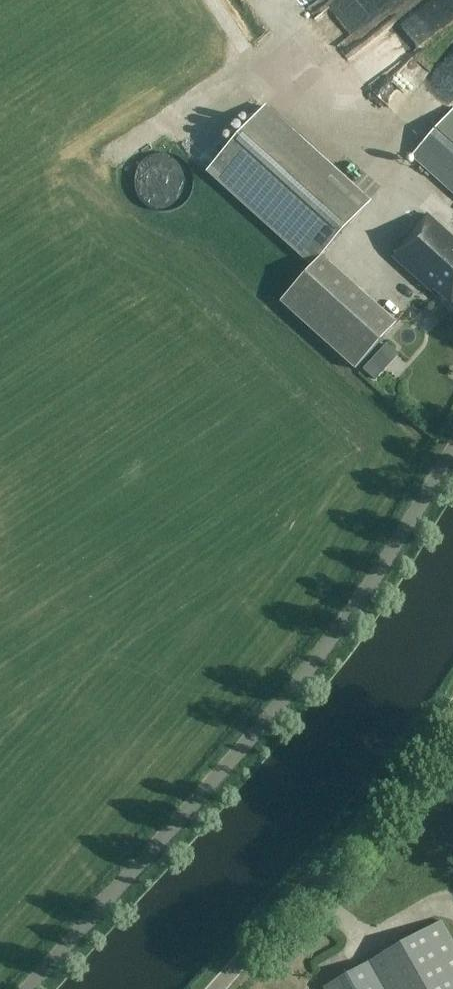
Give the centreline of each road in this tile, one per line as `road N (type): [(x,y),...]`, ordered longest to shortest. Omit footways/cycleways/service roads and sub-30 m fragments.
road 1 (unclassified): [(43,988),(298,696),(397,566),(452,464)]
road 2 (unclassified): [(210,988),(383,802),(452,707)]

